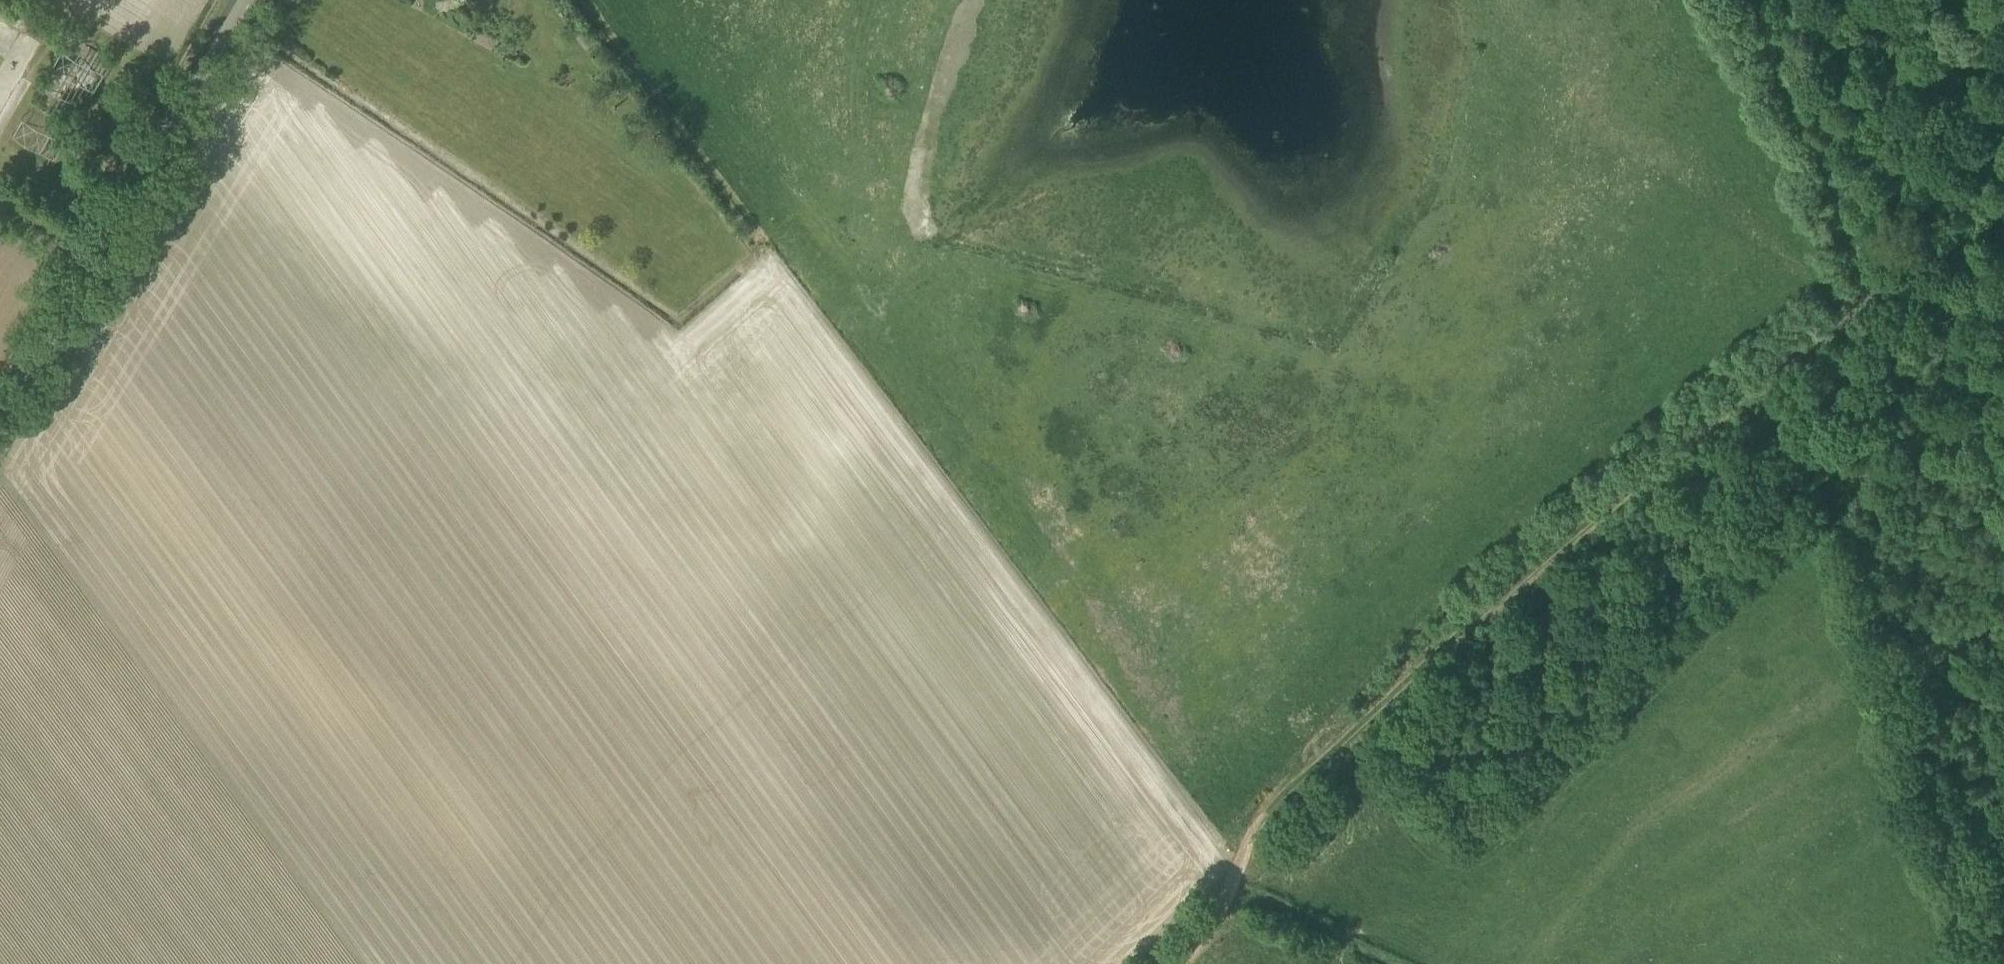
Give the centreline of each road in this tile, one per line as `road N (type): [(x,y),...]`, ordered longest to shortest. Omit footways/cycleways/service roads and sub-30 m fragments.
road 1 (track): [(1874,293),(1617,482),(1371,714),(1253,844),(1195,944),(1174,963)]
road 2 (tertiary): [(0,422),(243,0)]
road 3 (track): [(2003,218),(1874,293),(1830,172),(1783,0)]

